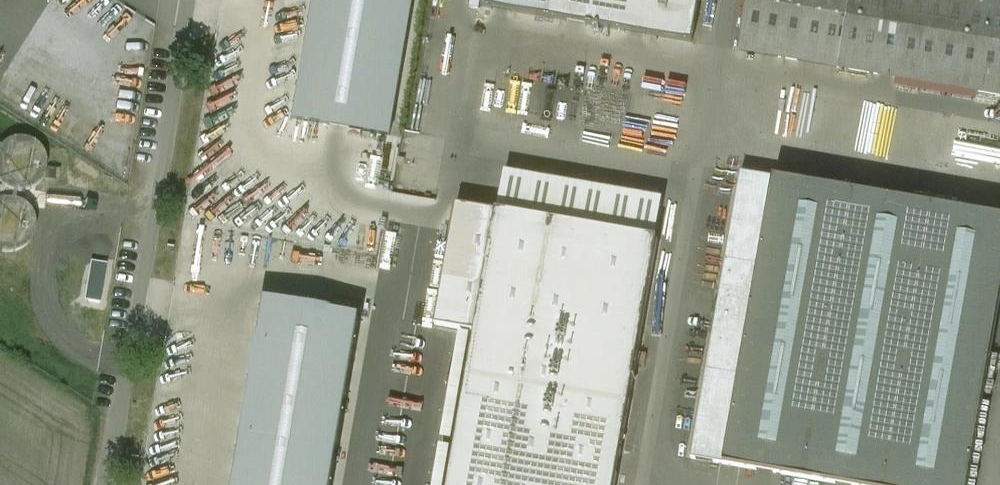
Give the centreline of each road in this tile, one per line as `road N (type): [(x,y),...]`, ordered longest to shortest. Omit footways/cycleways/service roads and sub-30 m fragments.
road 1 (unclassified): [(183,0),(106,484)]

